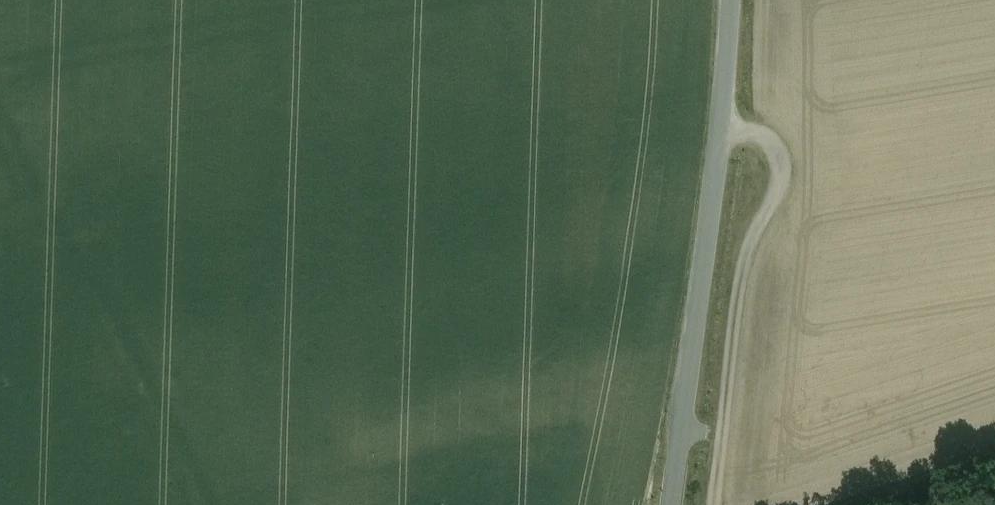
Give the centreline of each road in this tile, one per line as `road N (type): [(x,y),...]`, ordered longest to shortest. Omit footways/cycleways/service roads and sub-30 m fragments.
road 1 (unclassified): [(673,504),(726,127),(731,0)]
road 2 (track): [(684,435),(719,429),(742,267),(791,173),(781,146),(726,127)]
road 3 (track): [(855,504),(994,457)]

